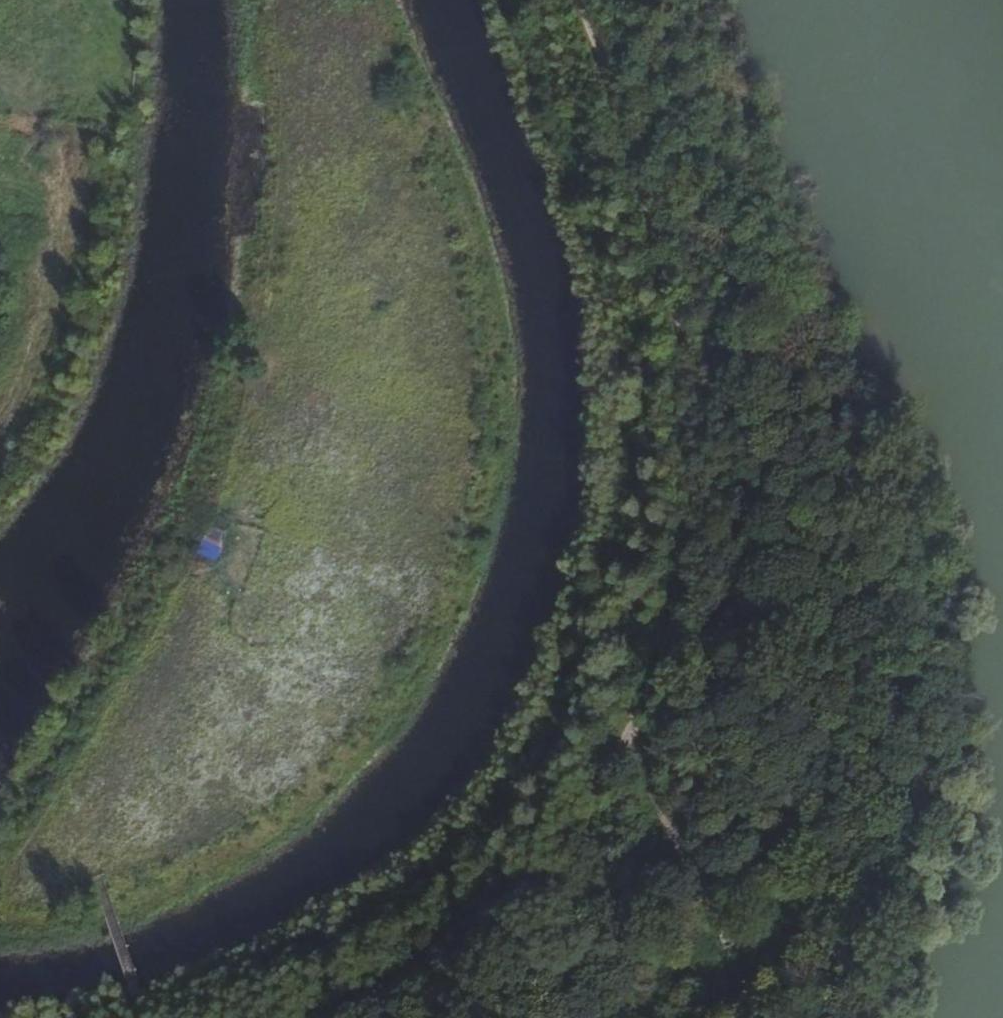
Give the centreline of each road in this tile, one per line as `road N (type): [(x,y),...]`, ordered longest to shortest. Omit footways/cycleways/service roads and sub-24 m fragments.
road 1 (track): [(579,0),(678,304),(697,407),(698,527),(662,668),(609,769),(550,848),(462,932),(325,1017)]

